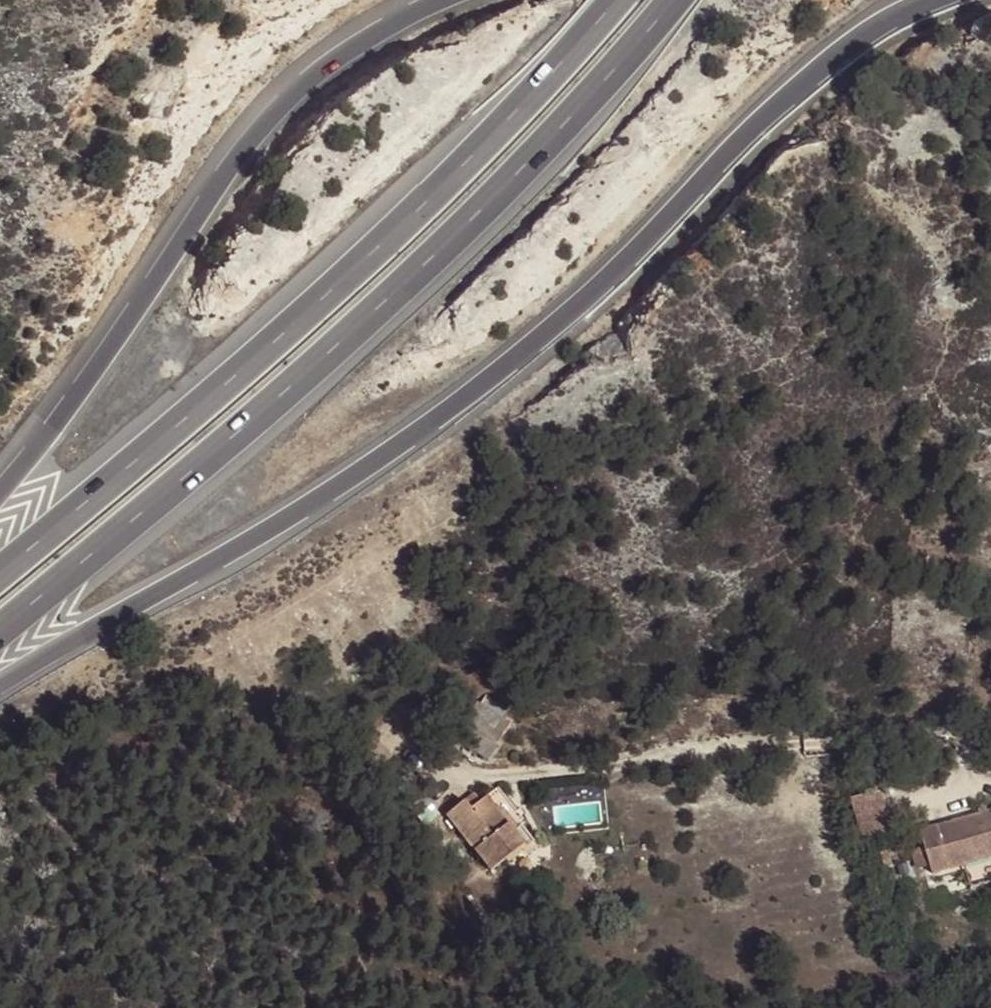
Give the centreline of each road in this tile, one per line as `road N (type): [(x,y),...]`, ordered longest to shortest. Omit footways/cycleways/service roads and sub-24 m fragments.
road 1 (trunk): [(0,688),(346,482),(436,418),(606,279),(841,51),(929,0)]
road 2 (trunk): [(0,628),(478,214),(676,0)]
road 3 (trunk): [(619,0),(466,167),(0,574)]
road 4 (trunk): [(438,0),(362,38),(280,108),(95,374),(0,491)]
road 5 (residential): [(803,746),(990,726)]

